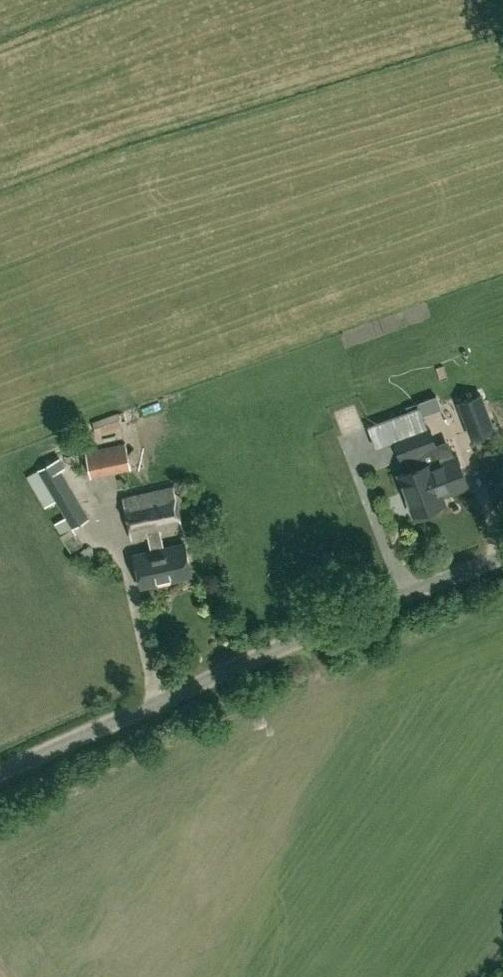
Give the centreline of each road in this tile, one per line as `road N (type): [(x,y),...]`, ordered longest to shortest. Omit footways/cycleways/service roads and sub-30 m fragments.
road 1 (unclassified): [(0,772),(377,603),(502,556)]

